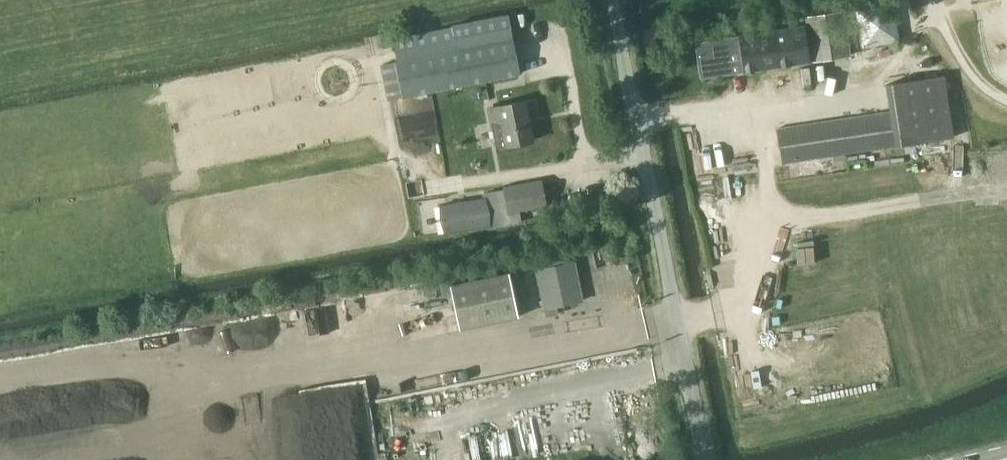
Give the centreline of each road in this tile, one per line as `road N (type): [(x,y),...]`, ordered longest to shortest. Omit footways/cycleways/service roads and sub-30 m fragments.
road 1 (unclassified): [(714,459),(616,0)]

